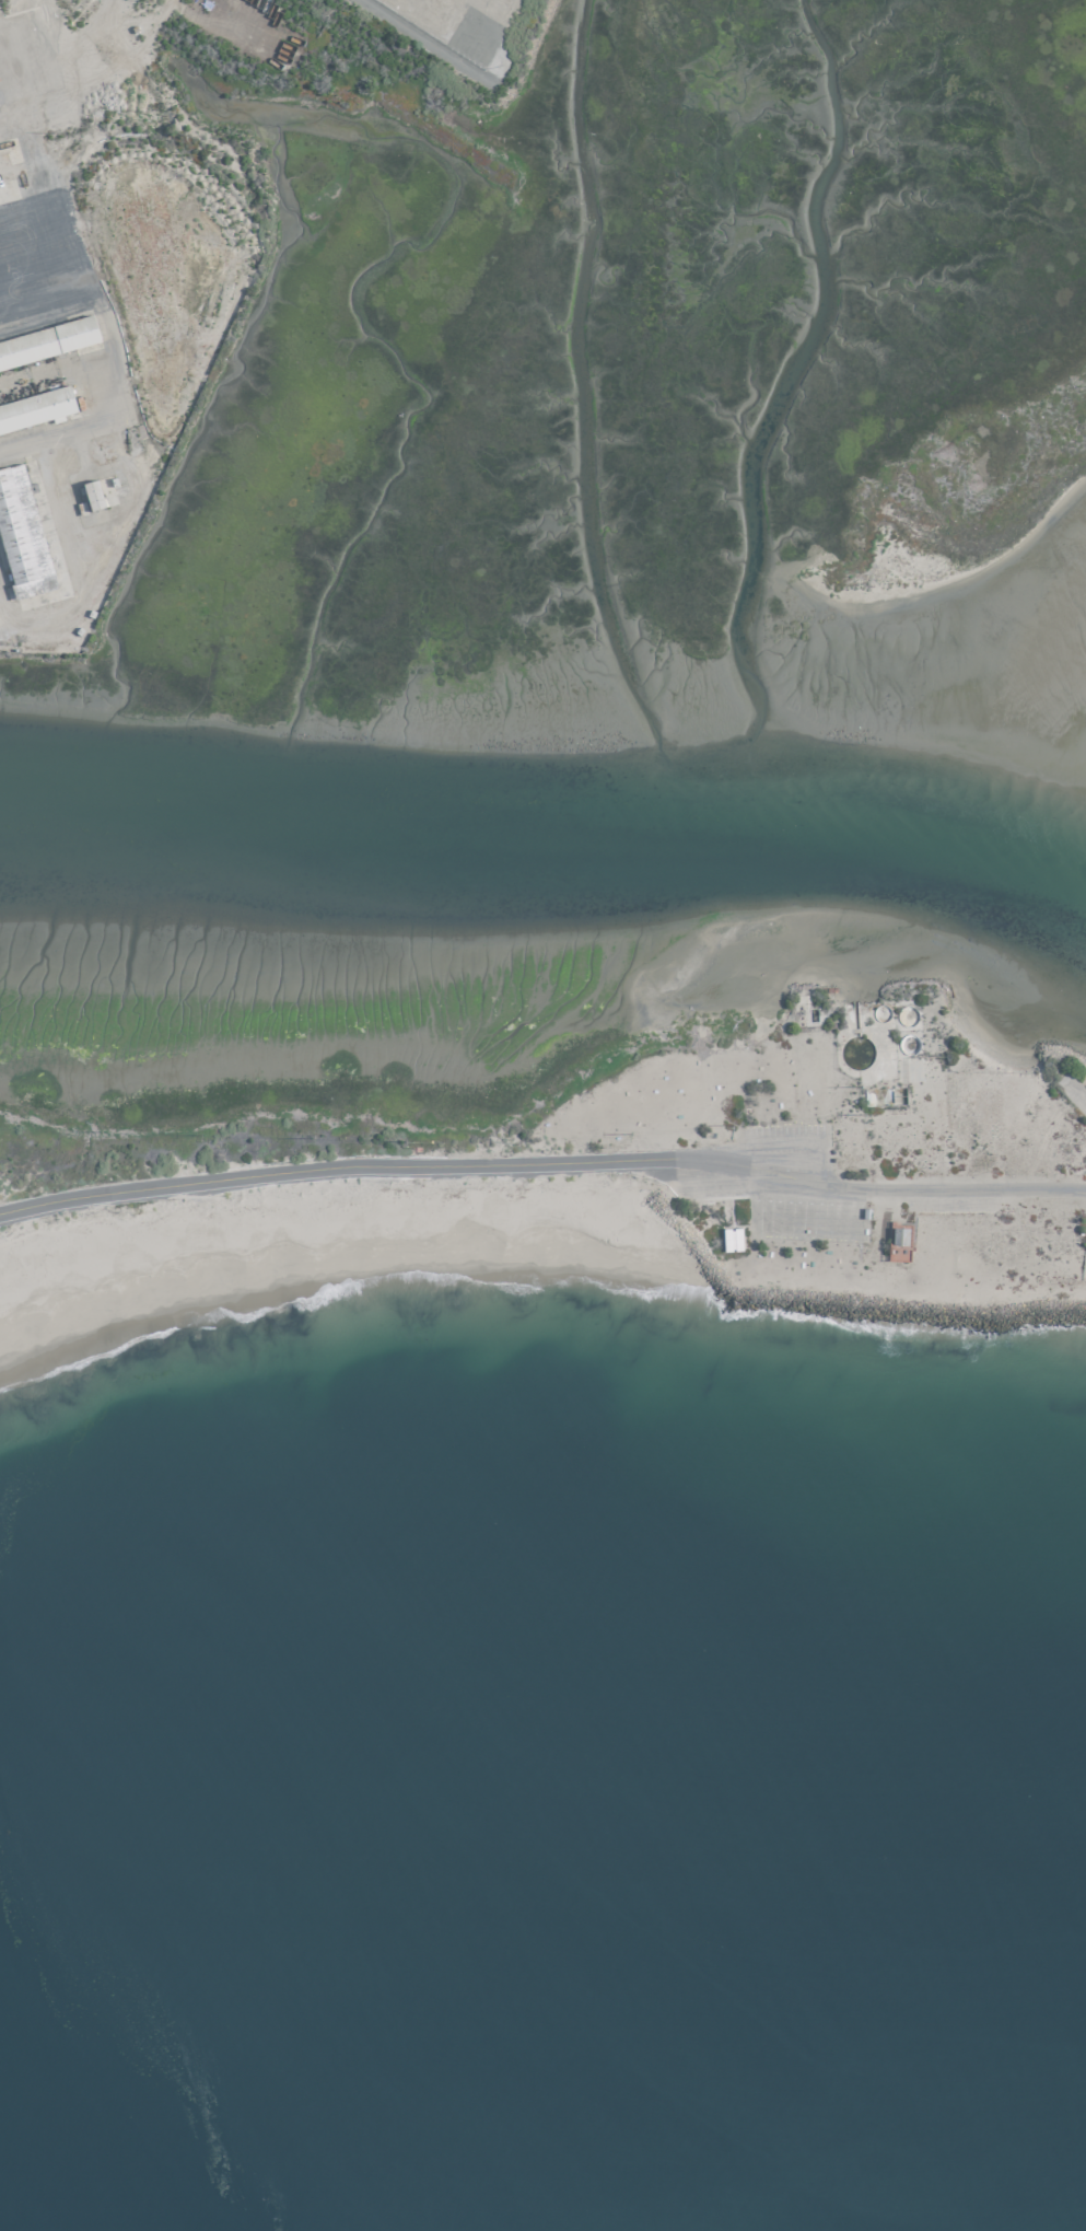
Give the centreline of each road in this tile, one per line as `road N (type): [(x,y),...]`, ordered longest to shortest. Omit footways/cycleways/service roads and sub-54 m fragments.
road 1 (residential): [(1085,1188),(845,1190),(761,1158),(713,1150),(98,1196),(0,1217)]

